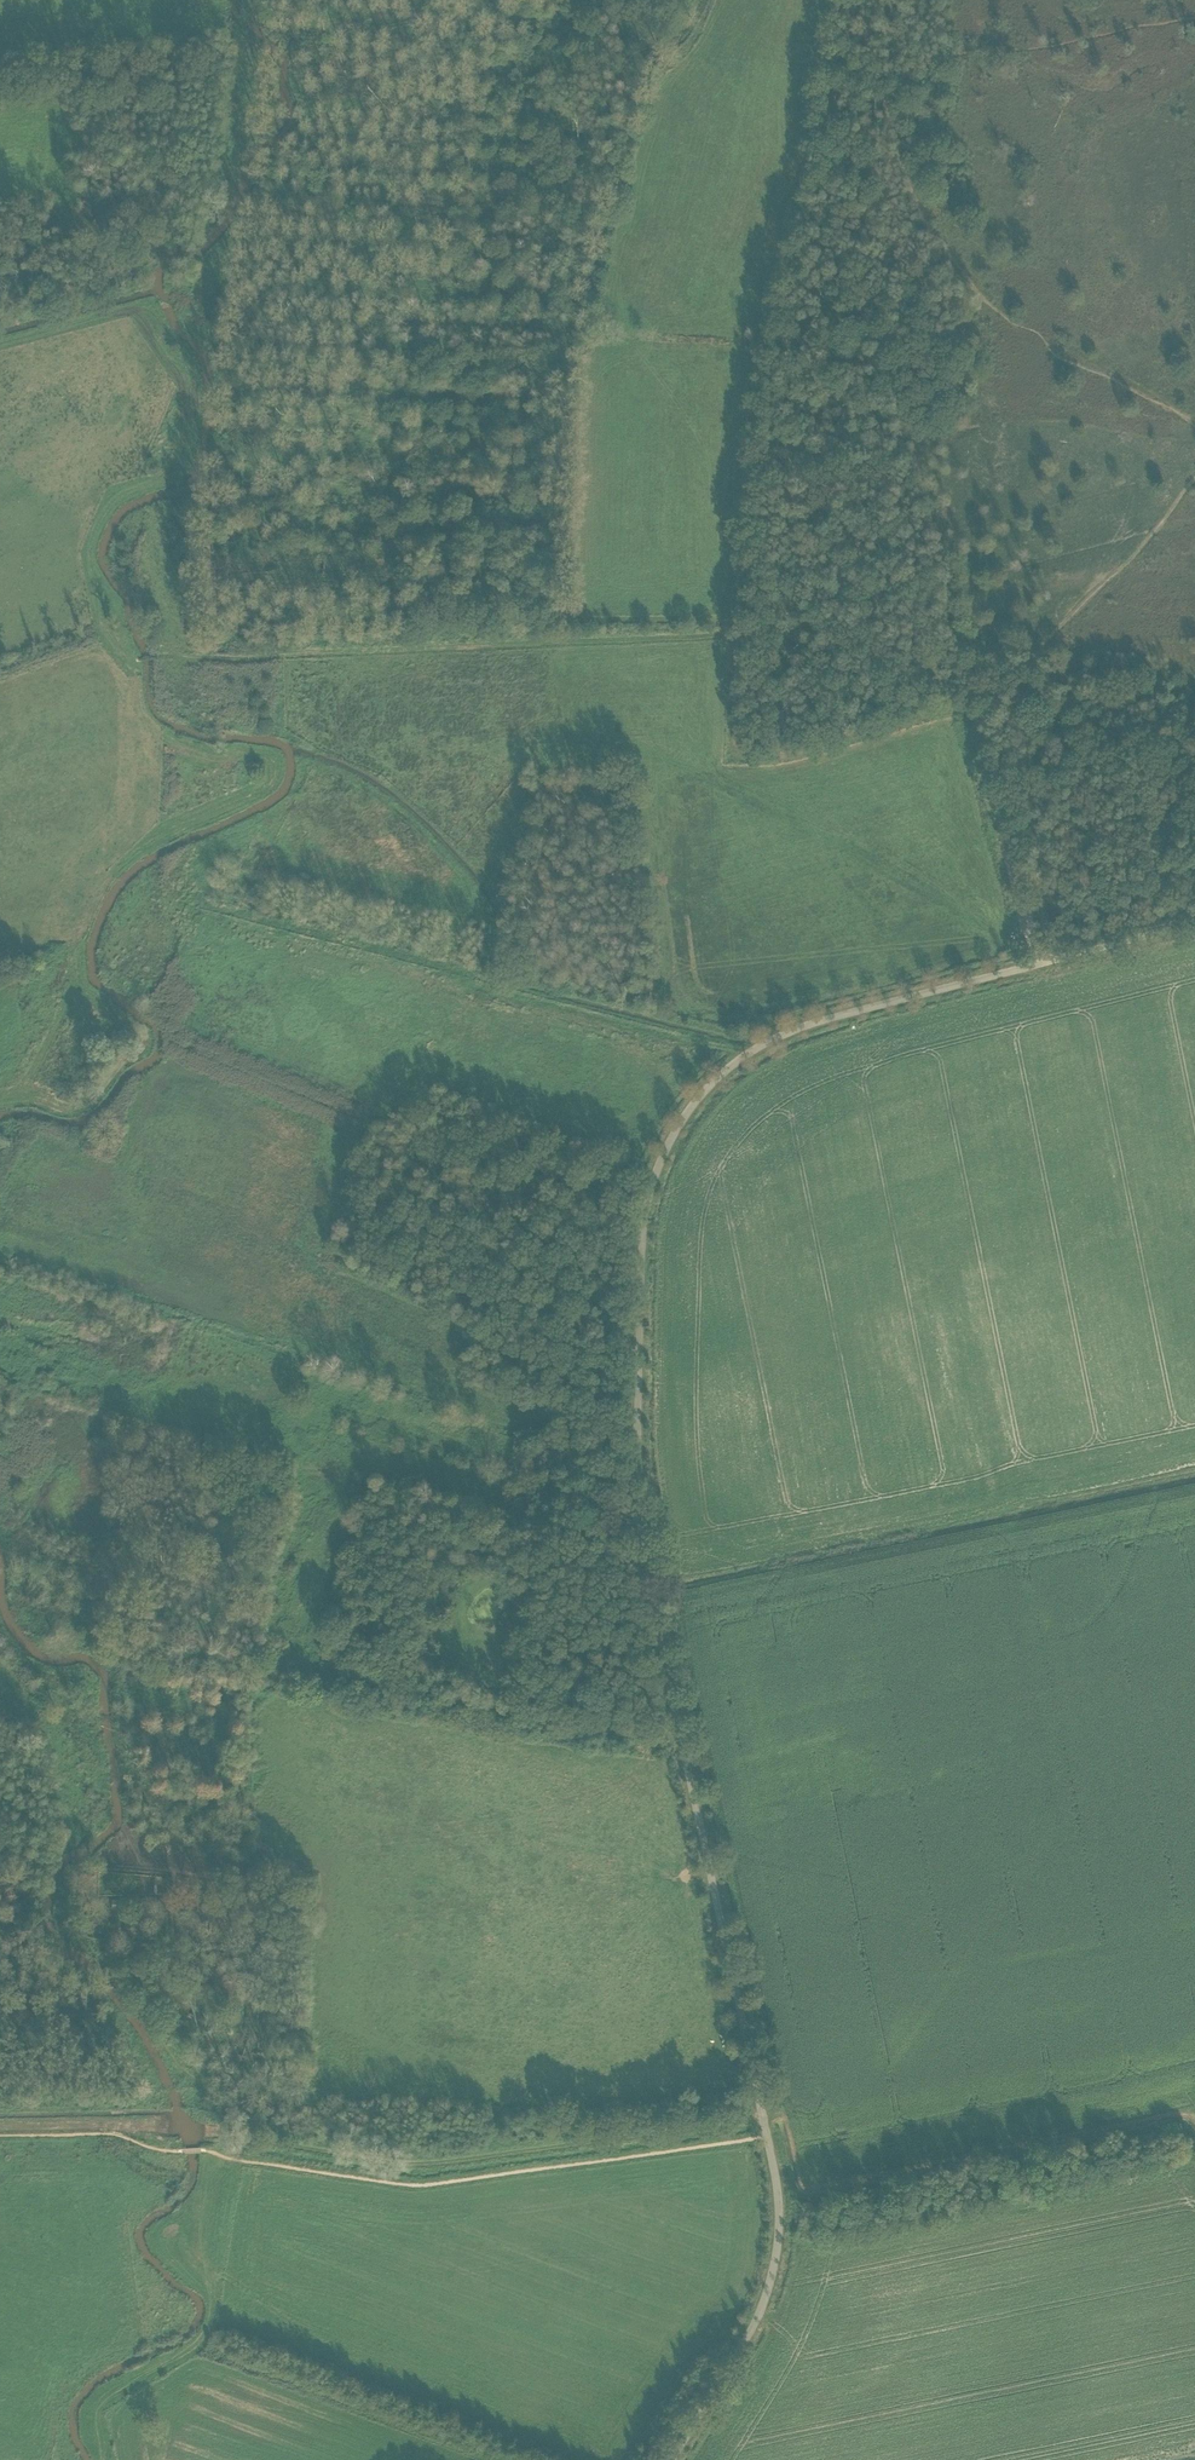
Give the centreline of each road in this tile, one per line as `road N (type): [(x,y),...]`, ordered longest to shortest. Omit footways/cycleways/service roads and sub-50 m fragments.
road 1 (unclassified): [(667,2459),(769,2282),(781,2209),(776,2152),(649,1536),(650,1218),(669,1145),(728,1067),(782,1027),(1194,925)]
road 2 (track): [(767,2110),(429,2163),(367,2160),(207,2129),(0,2128)]
road 3 (track): [(580,618),(564,607),(578,337),(616,241),(642,103),(693,0)]
road 4 (track): [(973,712),(952,704),(763,761),(742,752),(732,735),(736,634),(719,620),(580,618)]
road 5 (track): [(1044,964),(1034,903),(973,712)]

